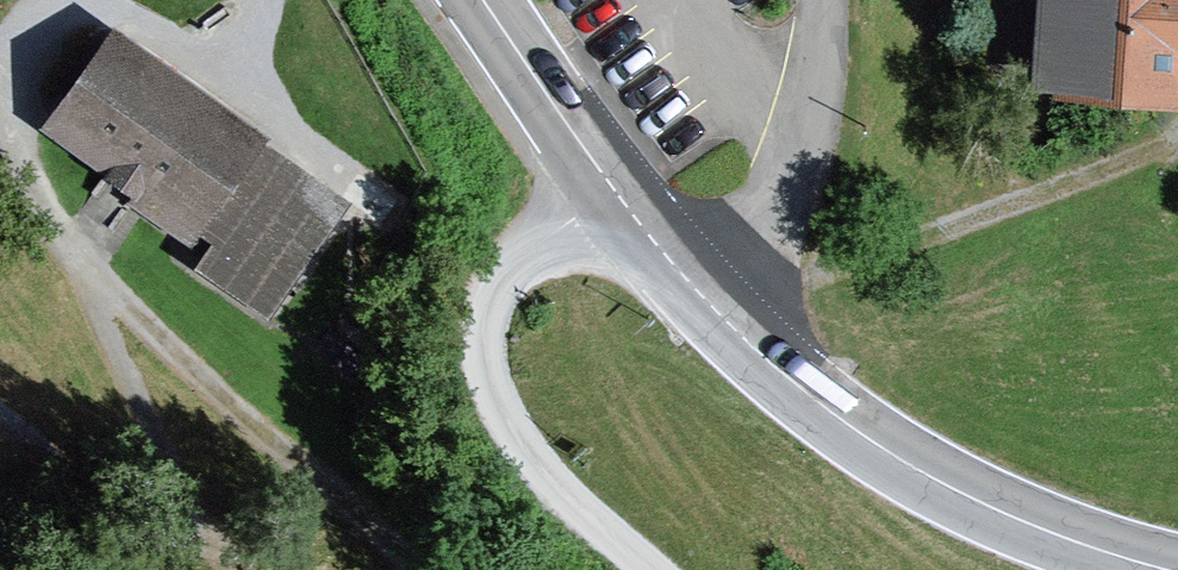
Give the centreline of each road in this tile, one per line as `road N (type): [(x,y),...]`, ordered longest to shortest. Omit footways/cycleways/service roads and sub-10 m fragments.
road 1 (tertiary): [(484,0),(745,348),(953,480),(1177,560)]
road 2 (track): [(672,247),(561,253),(490,340),(656,569)]
road 3 (track): [(421,569),(279,450),(76,249)]

